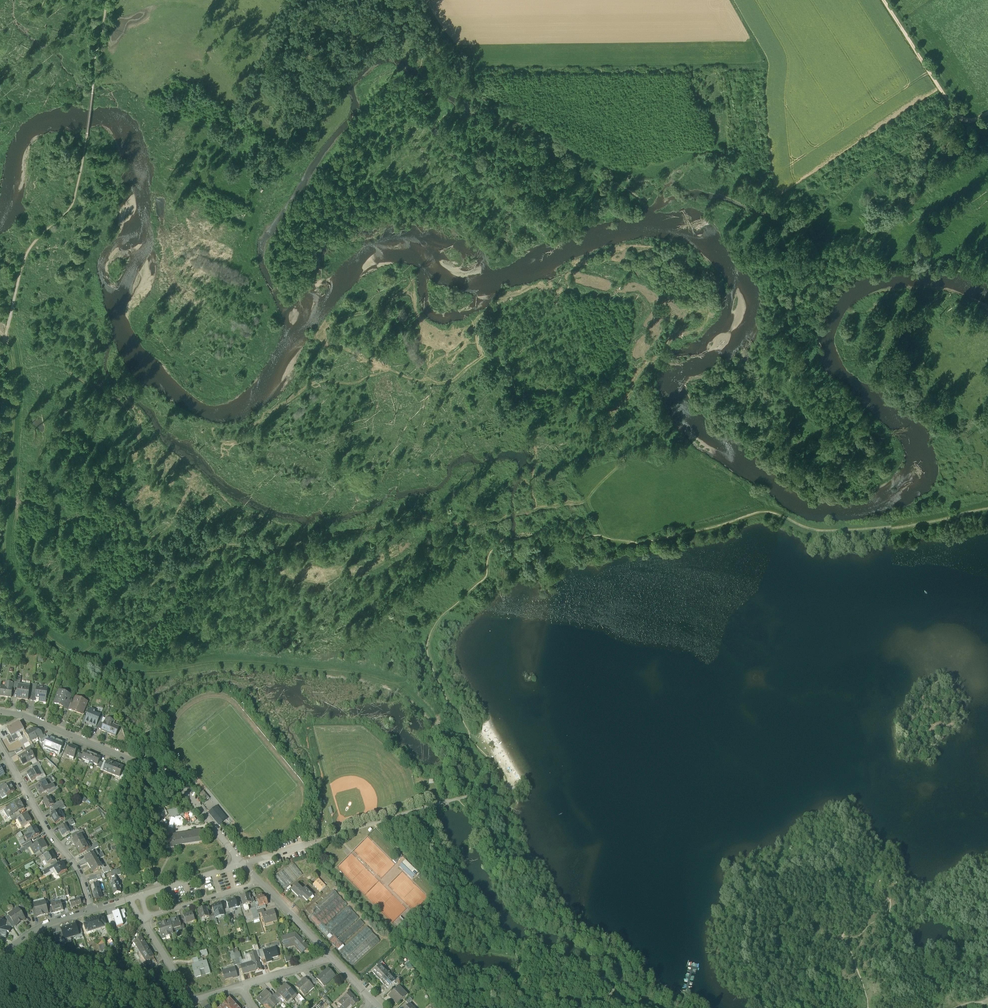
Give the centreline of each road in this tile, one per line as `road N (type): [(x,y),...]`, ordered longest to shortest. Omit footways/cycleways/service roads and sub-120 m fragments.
road 1 (track): [(0,348),(23,262),(72,205),(107,0)]
road 2 (residential): [(243,863),(170,775),(0,711)]
road 3 (residential): [(0,745),(81,873),(91,910)]
road 4 (track): [(987,113),(963,120),(884,0)]
road 5 (residential): [(142,921),(192,1001),(240,986)]

